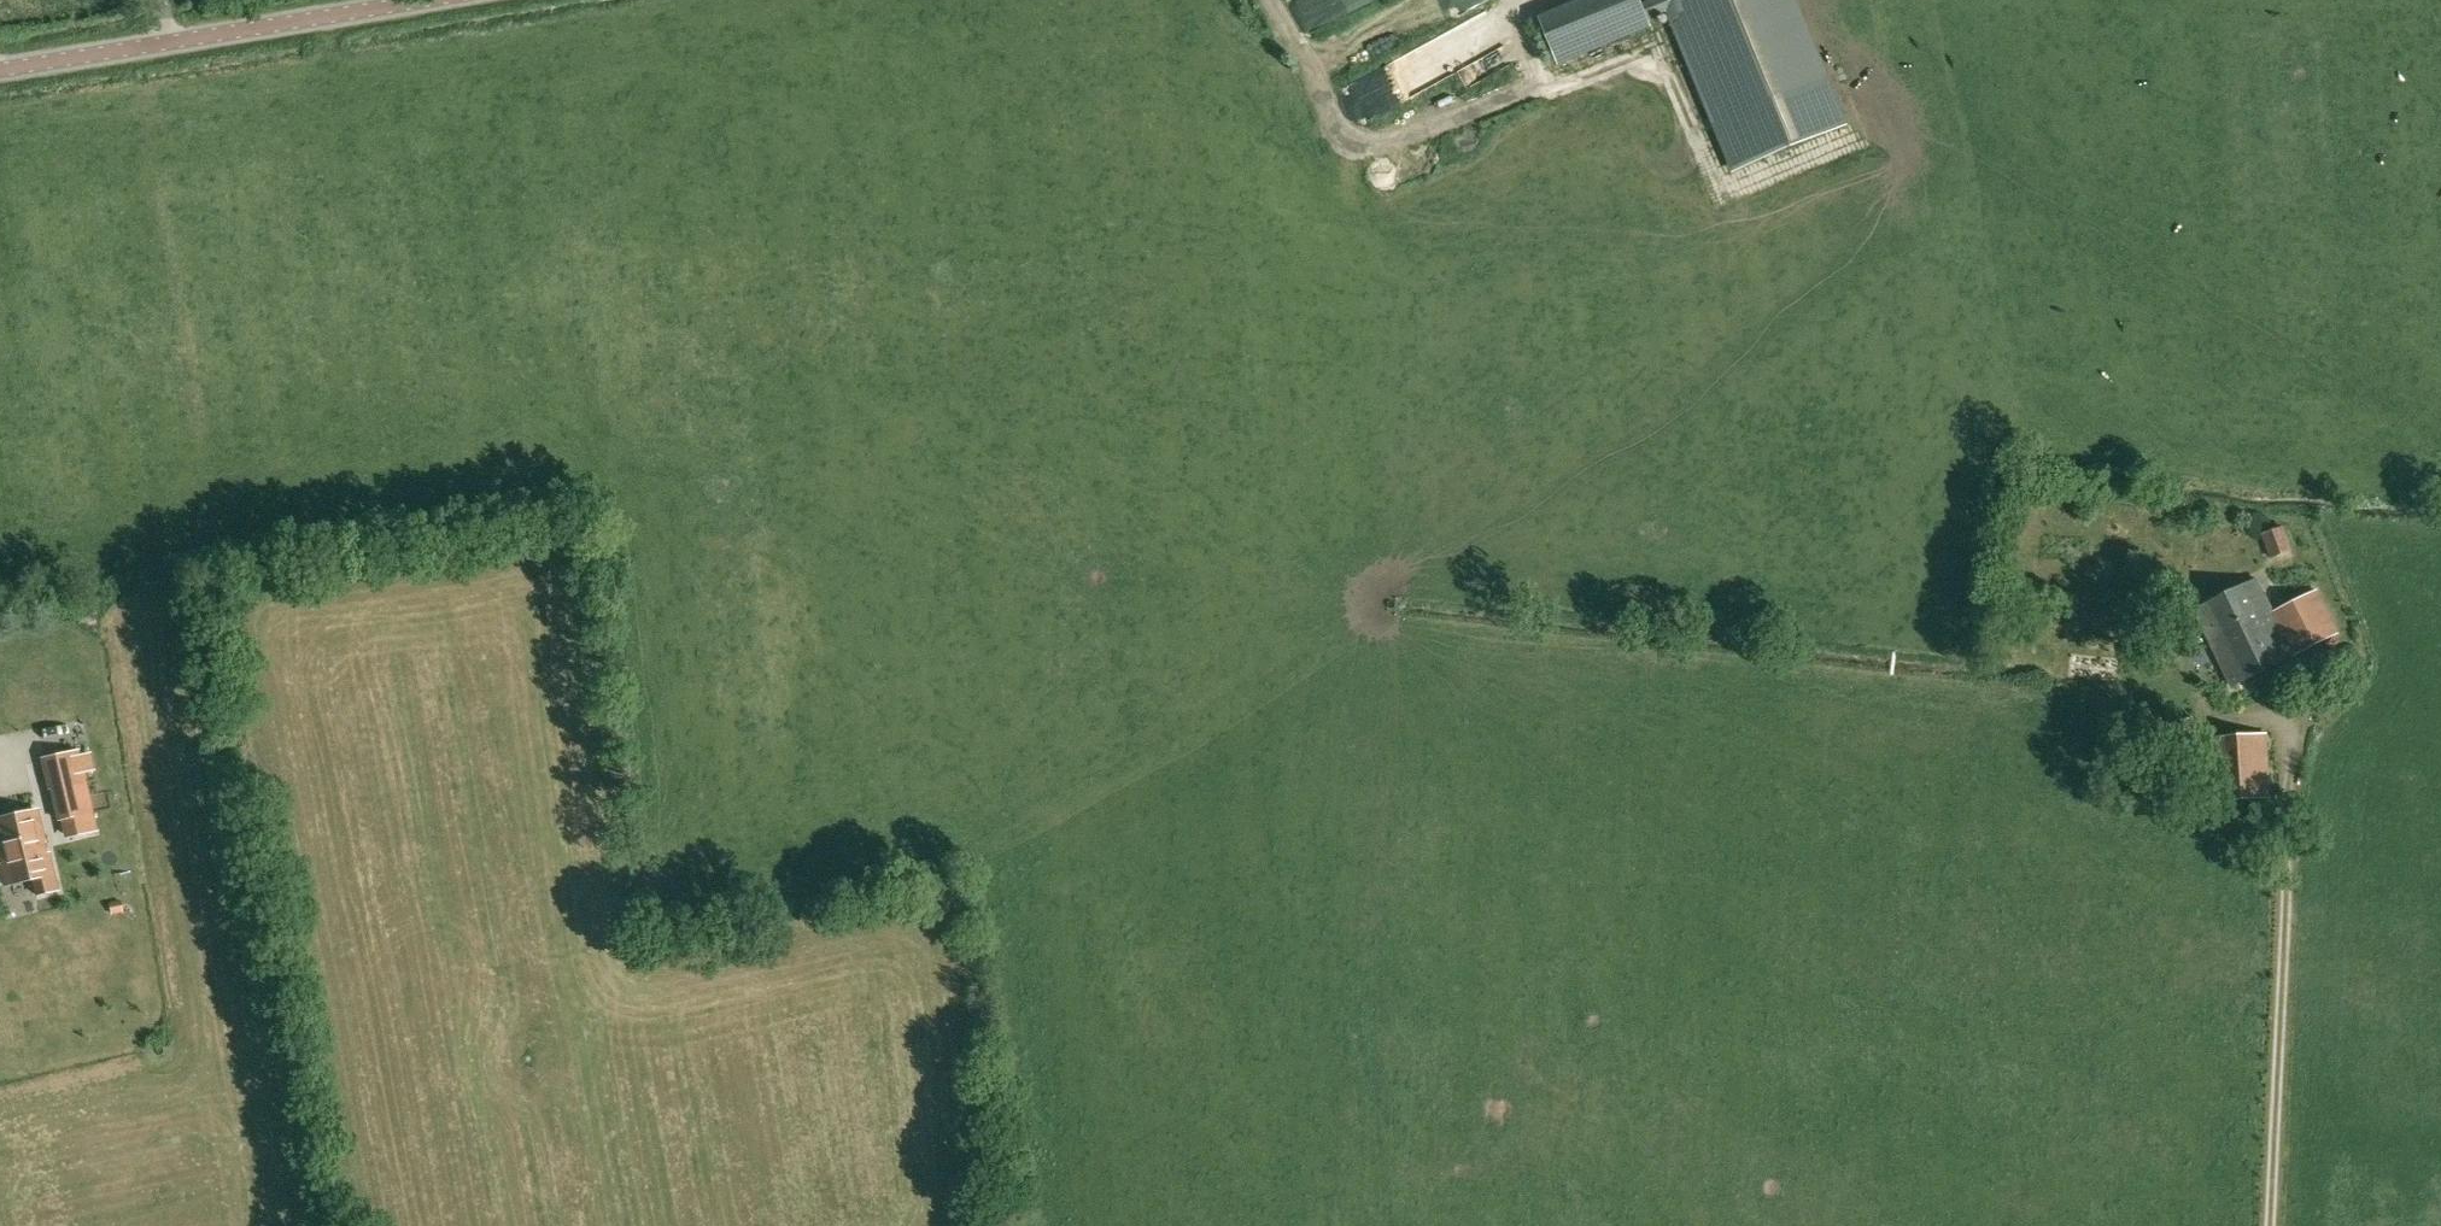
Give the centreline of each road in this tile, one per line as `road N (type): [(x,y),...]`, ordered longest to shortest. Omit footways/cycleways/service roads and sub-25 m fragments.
road 1 (unclassified): [(0,73),(454,0)]

